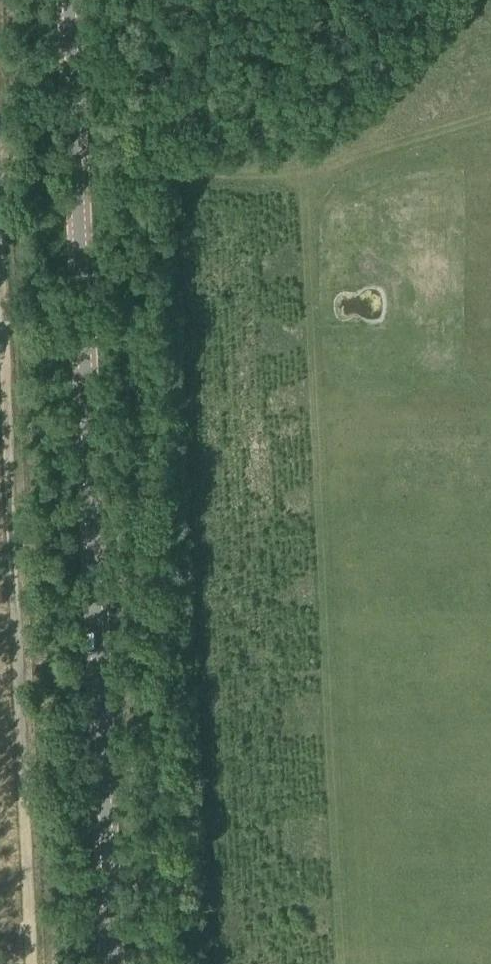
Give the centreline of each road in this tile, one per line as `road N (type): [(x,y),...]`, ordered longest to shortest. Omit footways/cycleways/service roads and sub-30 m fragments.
road 1 (secondary): [(112,963),(69,0)]
road 2 (track): [(0,108),(37,963)]
road 3 (track): [(302,174),(340,963)]
road 4 (track): [(76,165),(163,165),(213,178),(314,173),(352,158),(458,43)]
road 5 (track): [(352,158),(490,115)]

